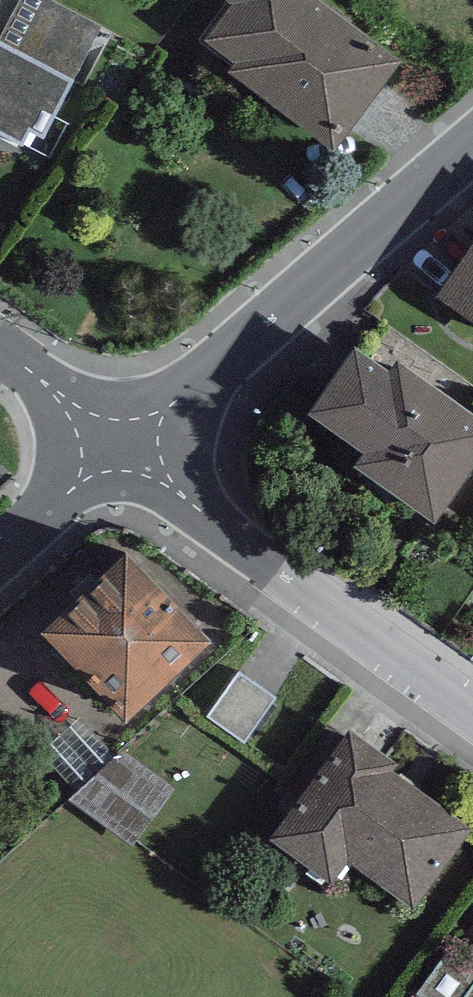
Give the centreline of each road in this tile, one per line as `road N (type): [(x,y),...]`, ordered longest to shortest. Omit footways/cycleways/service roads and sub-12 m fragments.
road 1 (residential): [(122,447),(472,146)]
road 2 (residential): [(472,711),(216,525),(122,447)]
road 3 (residential): [(0,551),(122,447)]
road 4 (residential): [(0,352),(122,447)]

